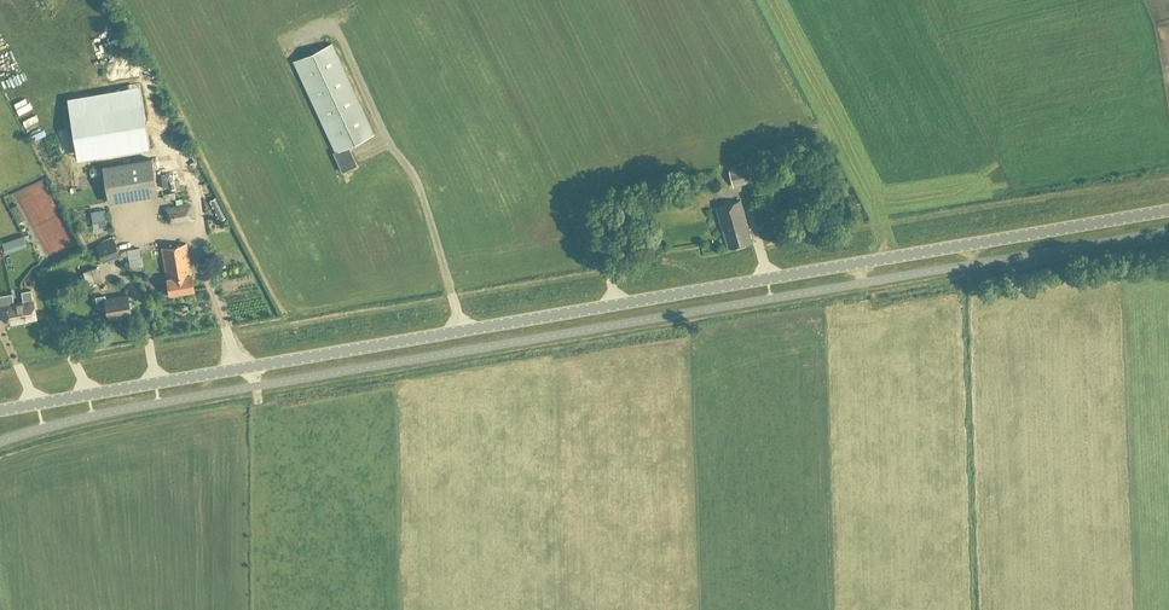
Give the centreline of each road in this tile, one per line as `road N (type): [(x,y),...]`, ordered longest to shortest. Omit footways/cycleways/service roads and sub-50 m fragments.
road 1 (unclassified): [(1168,211),(0,411)]

